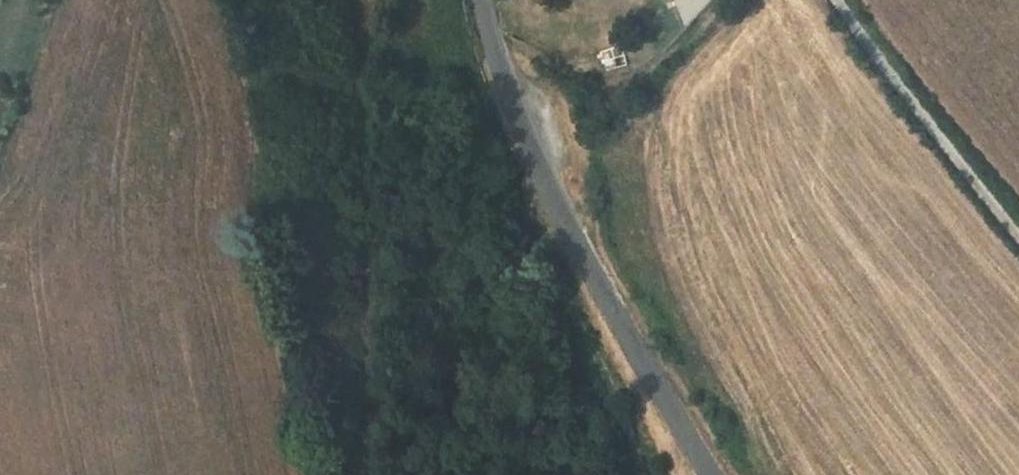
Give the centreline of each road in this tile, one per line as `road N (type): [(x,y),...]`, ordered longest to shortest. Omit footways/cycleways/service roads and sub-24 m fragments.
road 1 (tertiary): [(709,474),(525,148),(469,0)]
road 2 (track): [(525,148),(538,220),(573,297),(632,474)]
road 3 (track): [(1018,241),(835,0)]

